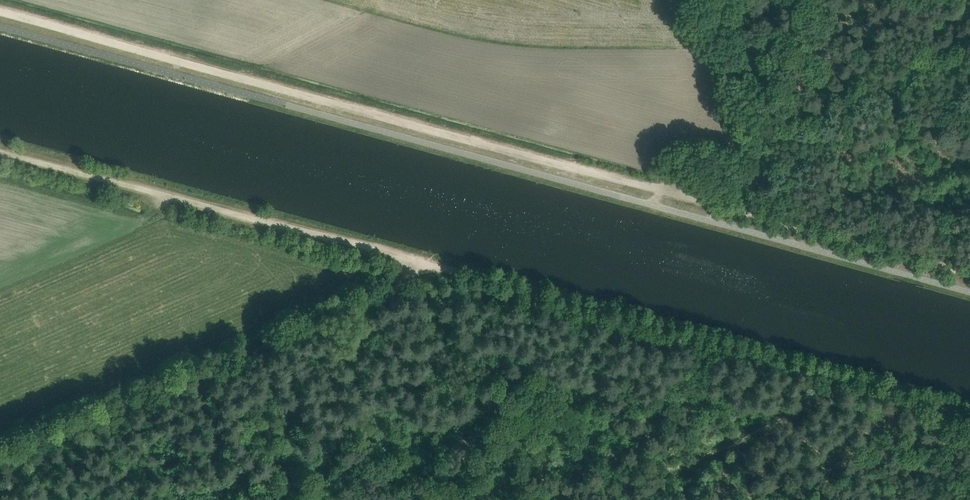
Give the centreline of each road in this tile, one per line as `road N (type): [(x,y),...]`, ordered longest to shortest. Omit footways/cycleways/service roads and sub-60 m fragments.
road 1 (track): [(969,274),(0,11)]
road 2 (track): [(430,269),(969,413)]
road 3 (track): [(0,460),(430,269)]
road 4 (track): [(0,151),(430,269)]
road 5 (track): [(969,40),(658,190)]

